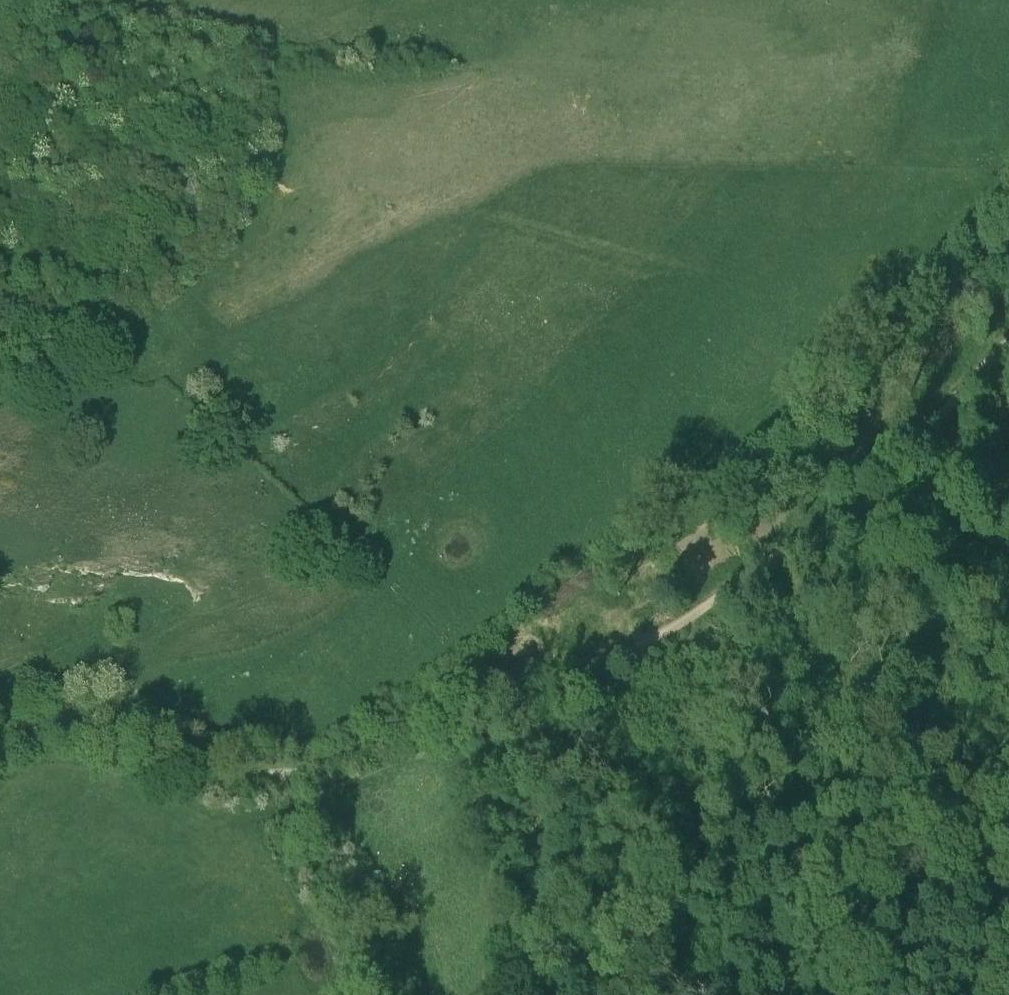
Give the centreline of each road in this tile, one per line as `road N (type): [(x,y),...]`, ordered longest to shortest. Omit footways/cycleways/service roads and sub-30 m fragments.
road 1 (track): [(453,699),(510,671),(625,652),(688,619),(861,504),(1008,340)]
road 2 (track): [(453,699),(284,774),(206,764),(68,722),(33,722),(0,736)]
road 3 (track): [(511,994),(499,776),(483,733),(453,699)]

